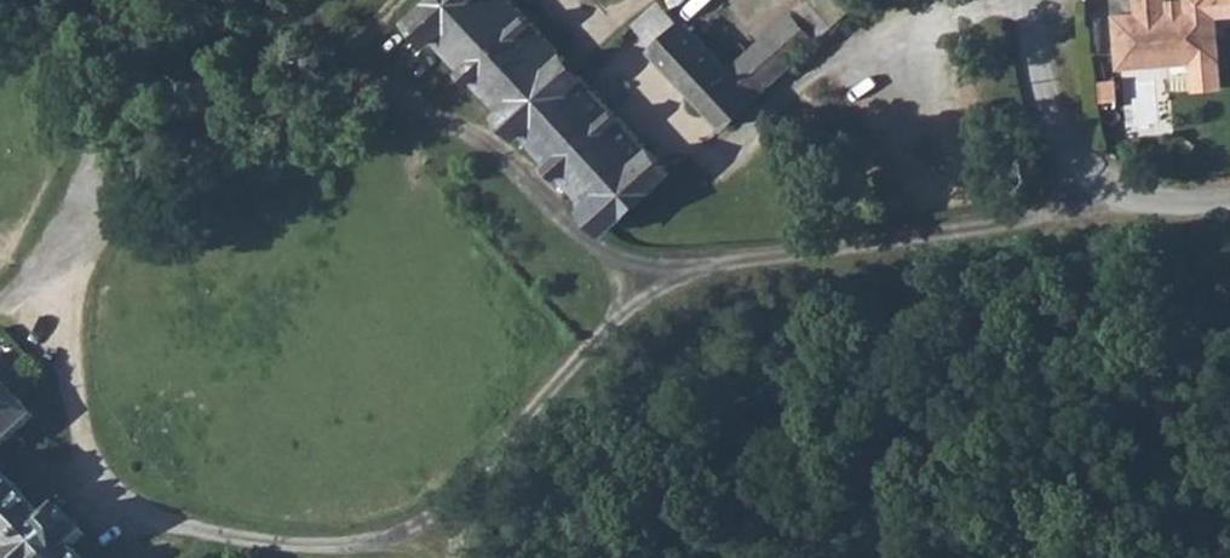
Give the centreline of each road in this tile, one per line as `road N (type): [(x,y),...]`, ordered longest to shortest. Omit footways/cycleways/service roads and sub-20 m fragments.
road 1 (unclassified): [(1036,0),(1045,111),(1066,154),(1108,195),(1180,211),(1229,204)]

